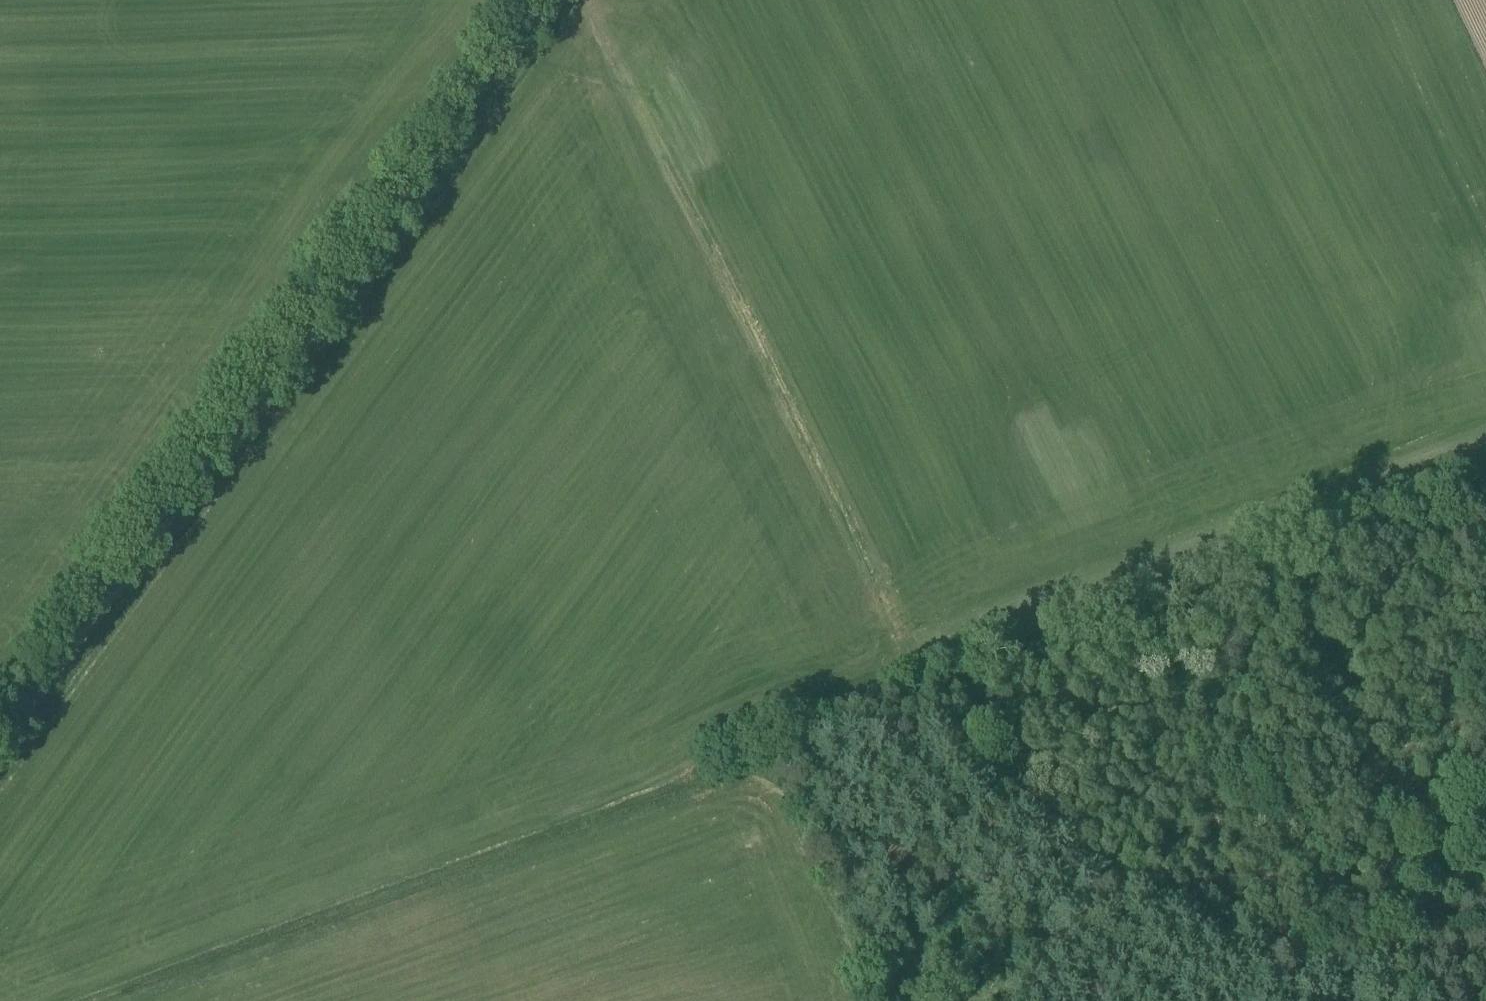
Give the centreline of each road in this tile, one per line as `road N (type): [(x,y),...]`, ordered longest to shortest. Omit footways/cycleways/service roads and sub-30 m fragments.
road 1 (unclassified): [(0,737),(549,0)]

